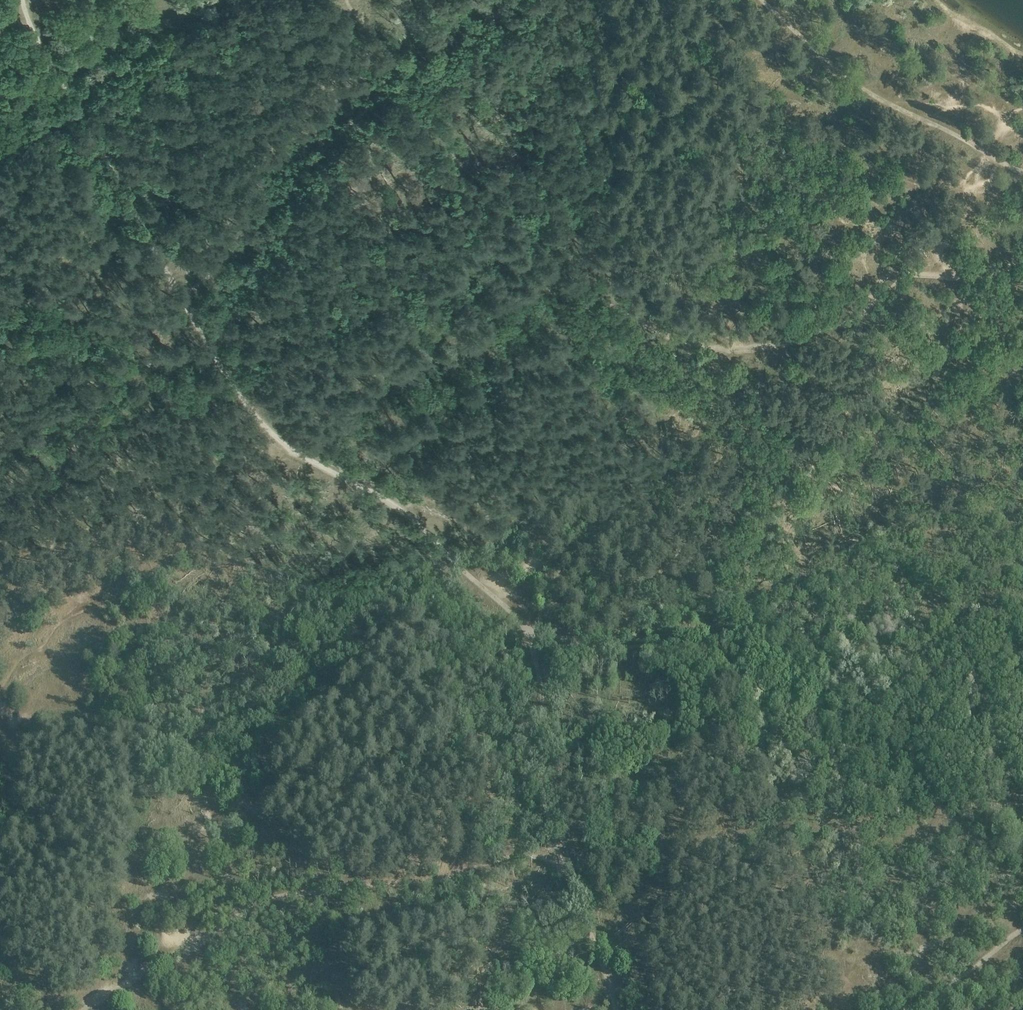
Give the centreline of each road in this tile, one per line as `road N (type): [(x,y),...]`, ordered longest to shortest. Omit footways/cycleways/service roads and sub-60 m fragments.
road 1 (track): [(25,7),(182,303),(374,100),(403,117),(472,192),(592,293),(679,342),(731,349),(791,343),(857,318),(890,274),(986,278),(1022,257)]
road 2 (track): [(568,877),(544,810),(540,682),(525,624),(405,510),(271,434),(182,303)]

